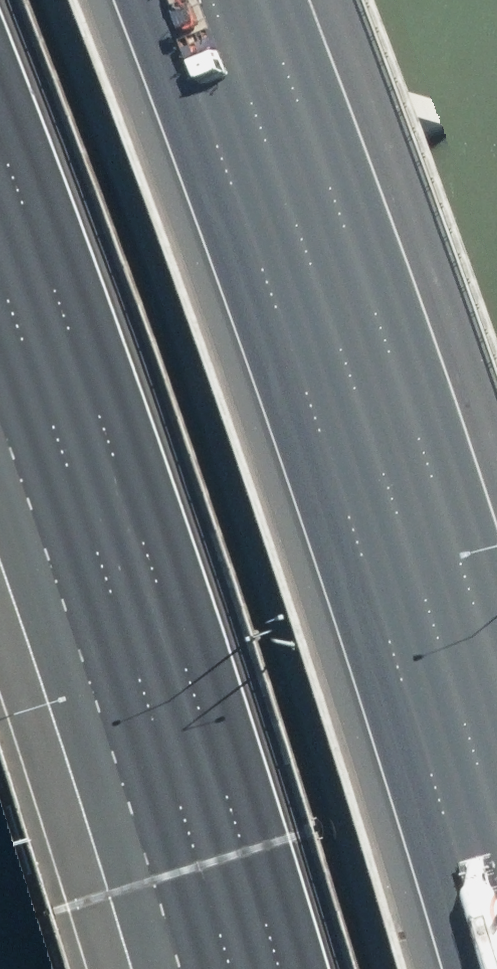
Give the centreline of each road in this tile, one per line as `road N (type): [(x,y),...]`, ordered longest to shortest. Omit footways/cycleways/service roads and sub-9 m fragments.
road 1 (motorway): [(170,0),(379,596),(496,963)]
road 2 (motorway): [(282,968),(0,131)]

